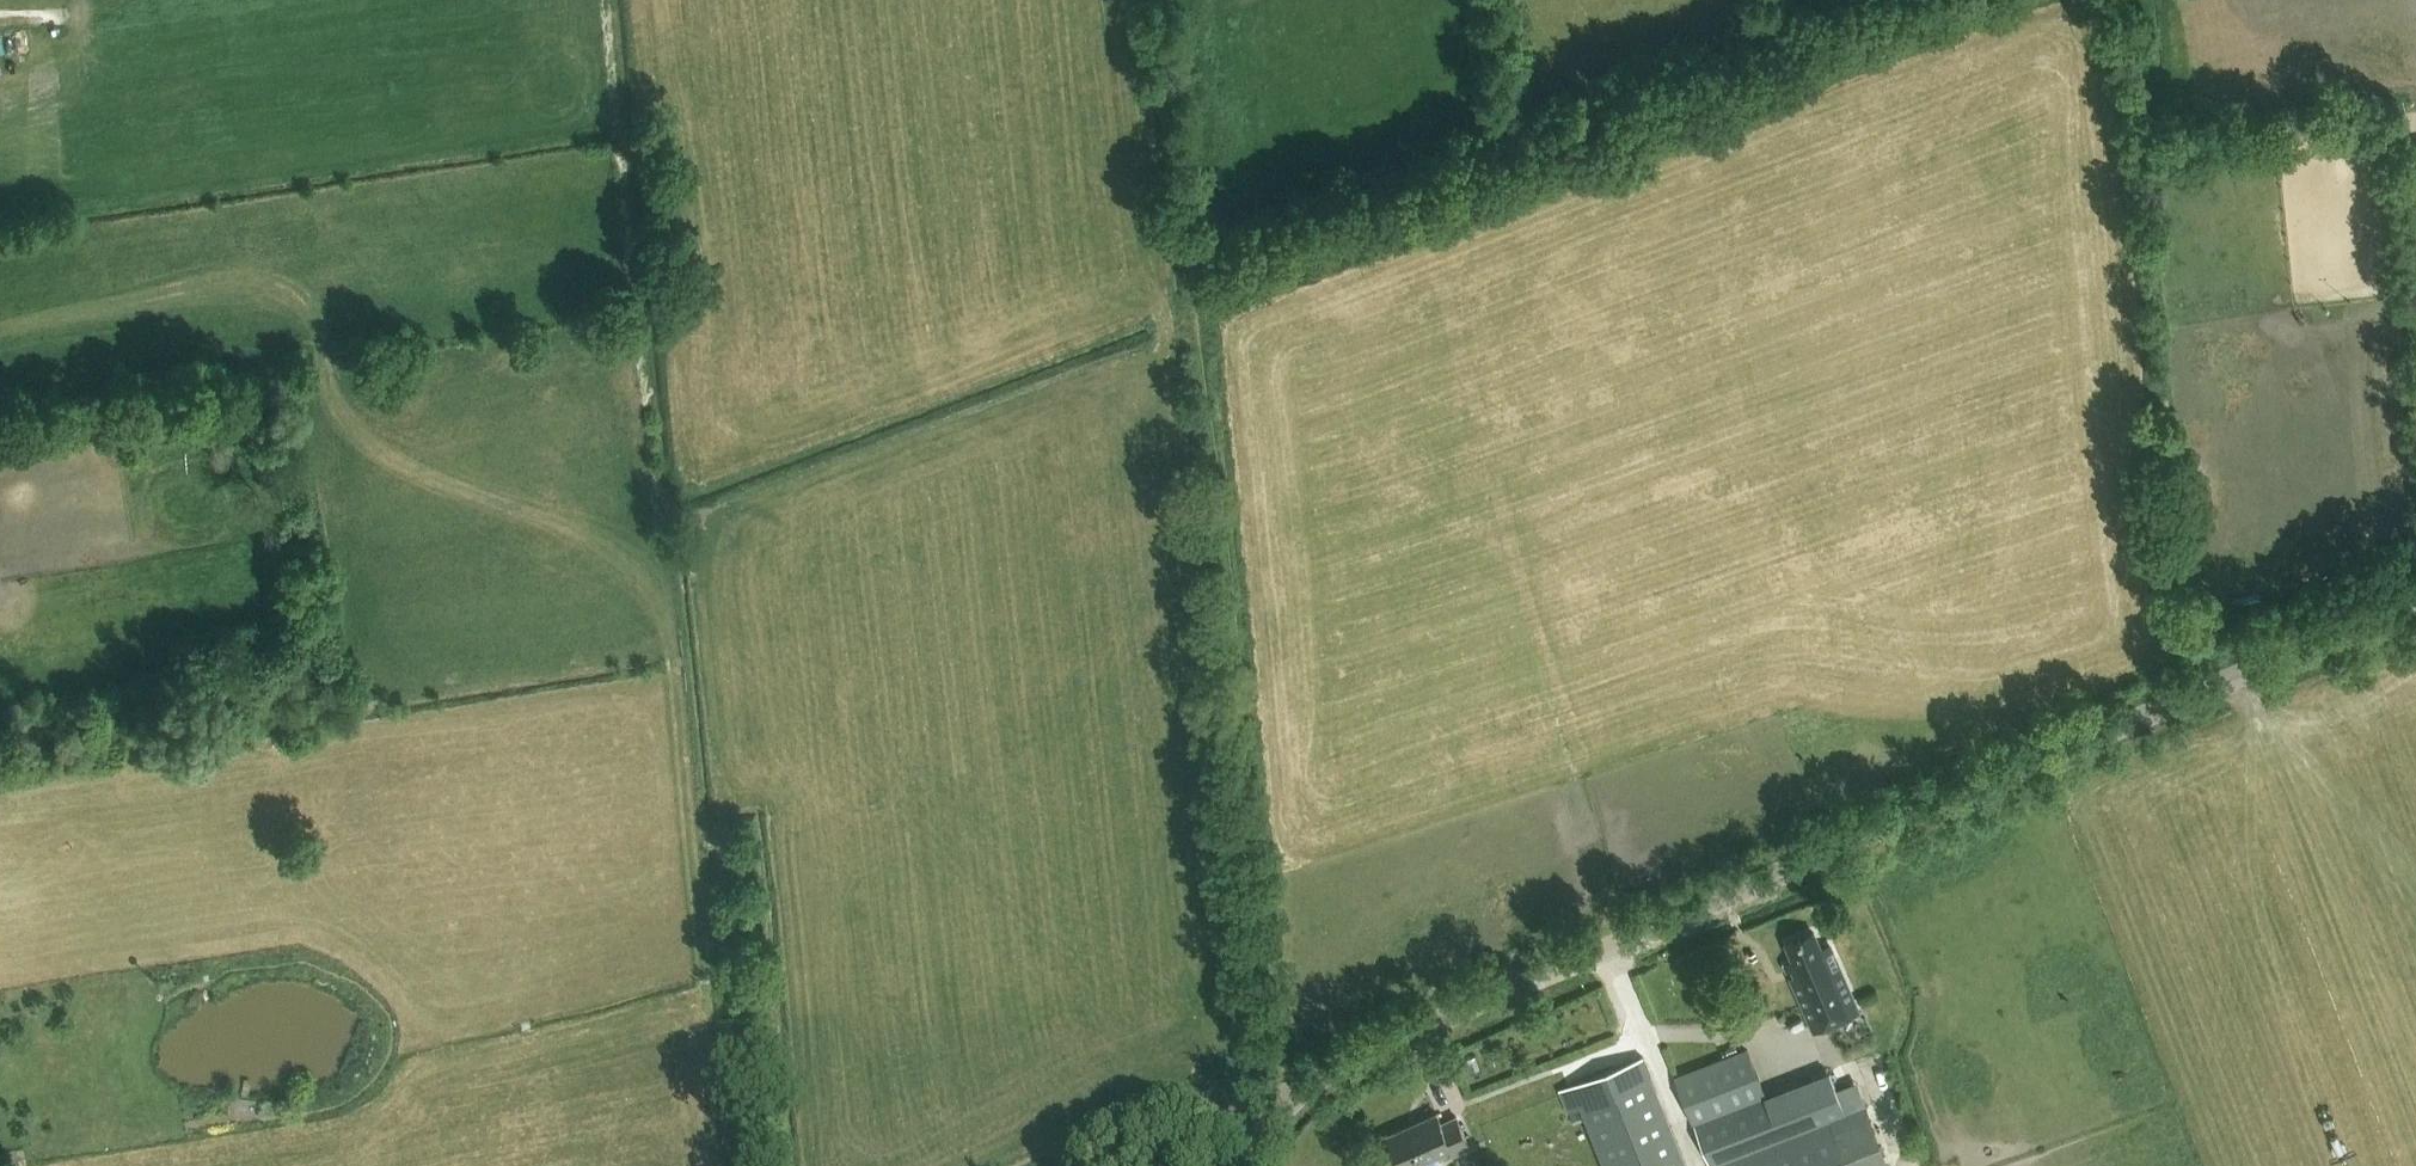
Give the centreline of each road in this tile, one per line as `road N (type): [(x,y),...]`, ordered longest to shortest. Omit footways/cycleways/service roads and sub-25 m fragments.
road 1 (tertiary): [(1243,1165),(1273,1116),(1350,1060),(2415,597)]

